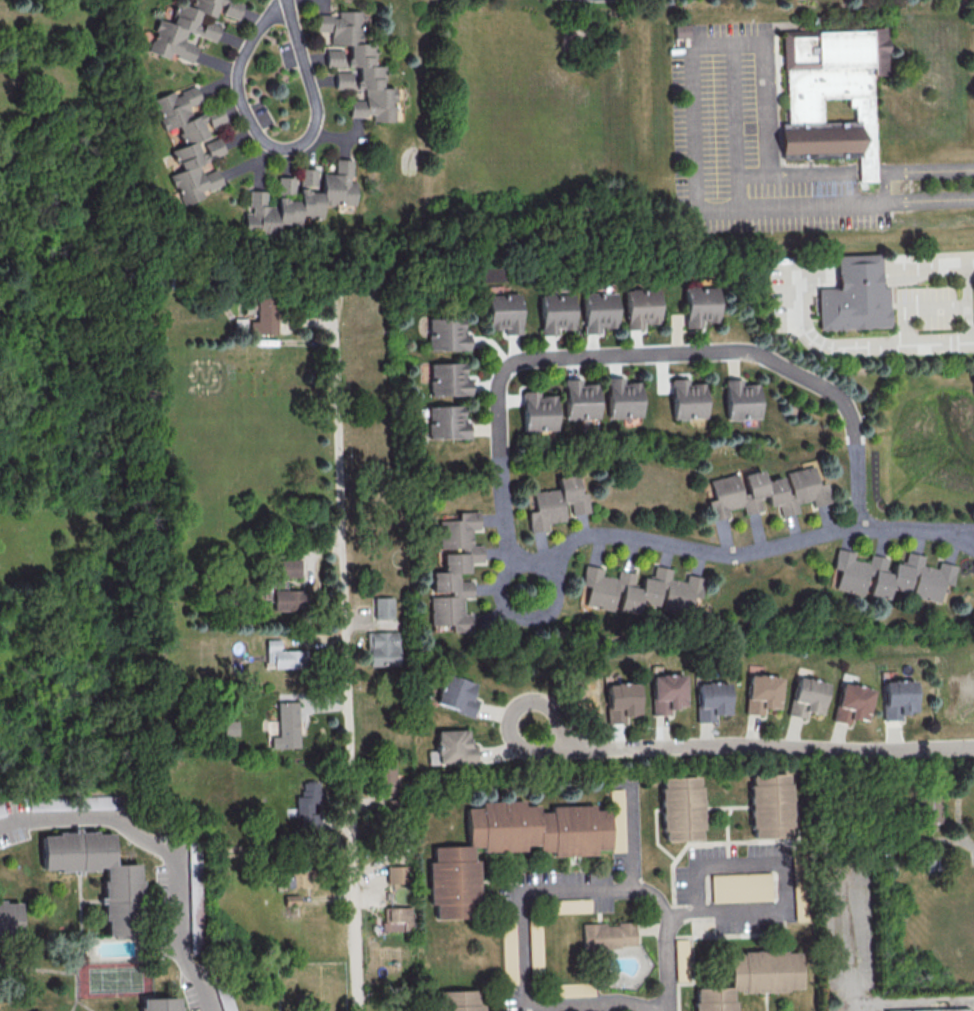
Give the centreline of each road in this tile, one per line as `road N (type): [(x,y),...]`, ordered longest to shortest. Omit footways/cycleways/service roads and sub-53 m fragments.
road 1 (residential): [(858,466),(859,526),(717,555),(588,536),(553,563),(535,564),(511,542),(499,381),(522,361),(753,356),(843,402),(858,466)]
road 2 (residential): [(358,1010),(335,343)]
road 3 (residential): [(973,746),(550,743)]
road 4 (residential): [(675,922),(645,891),(522,894),(527,1007),(637,1010)]
road 5 (residential): [(285,0),(314,101),(314,125),(288,150),(263,142),(237,90),(244,51),(279,0)]
road 6 (residential): [(557,719),(555,736),(535,751),(518,748),(505,727),(509,710),(523,700),(548,704),(557,719)]

